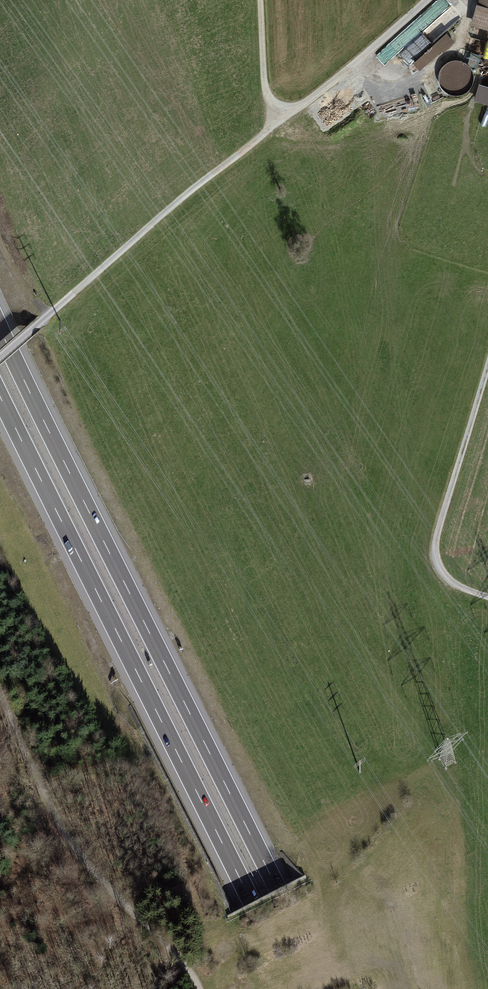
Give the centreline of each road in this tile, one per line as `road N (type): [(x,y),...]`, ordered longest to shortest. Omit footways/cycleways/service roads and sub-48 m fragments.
road 1 (motorway): [(327,988),(0,329)]
road 2 (motorway): [(0,396),(295,988)]
road 3 (track): [(0,679),(59,802),(114,887),(185,947),(203,988)]
road 4 (track): [(273,123),(50,315)]
road 5 (track): [(487,353),(436,521),(432,569),(487,601)]
road 6 (track): [(273,123),(257,0)]

